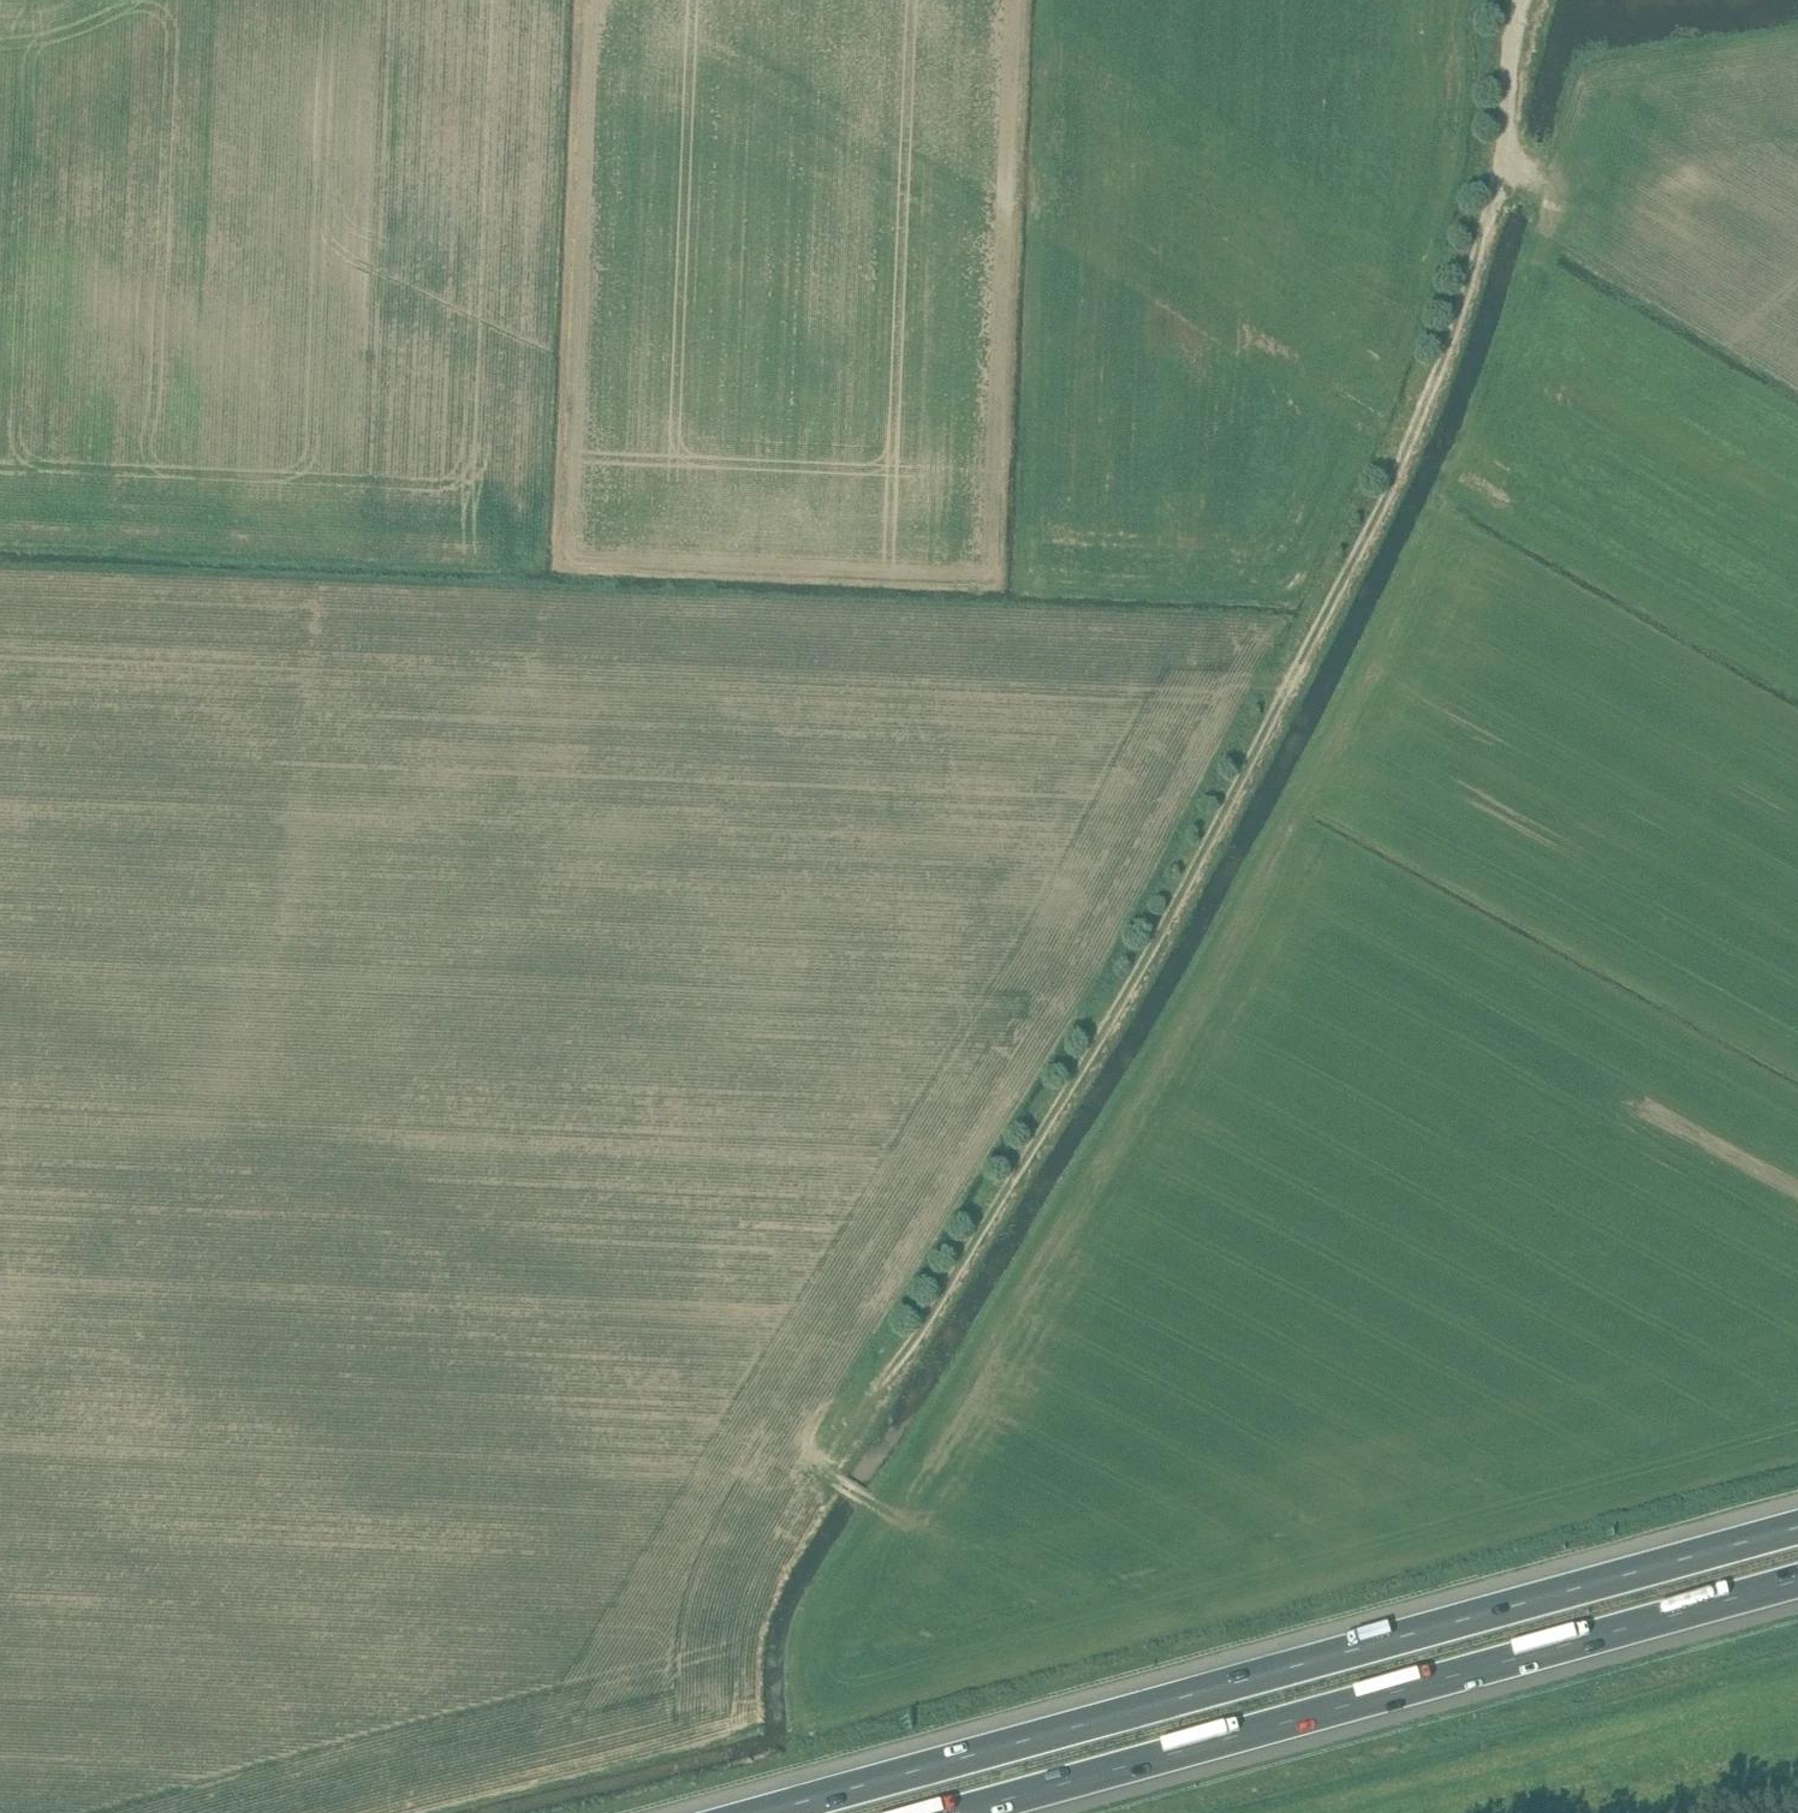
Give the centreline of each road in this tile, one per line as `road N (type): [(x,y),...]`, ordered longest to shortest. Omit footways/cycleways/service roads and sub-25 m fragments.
road 1 (track): [(871,1503),(822,1471),(917,1328),(1288,687),(1389,482),(1505,172),(1506,84),(1525,0)]
road 2 (motorway): [(1797,1526),(752,1812)]
road 3 (motorway): [(1354,1705),(1797,1580)]
road 4 (motorway): [(1354,1705),(1664,1672),(1797,1642)]
road 5 (motorway): [(958,1812),(1354,1705)]

